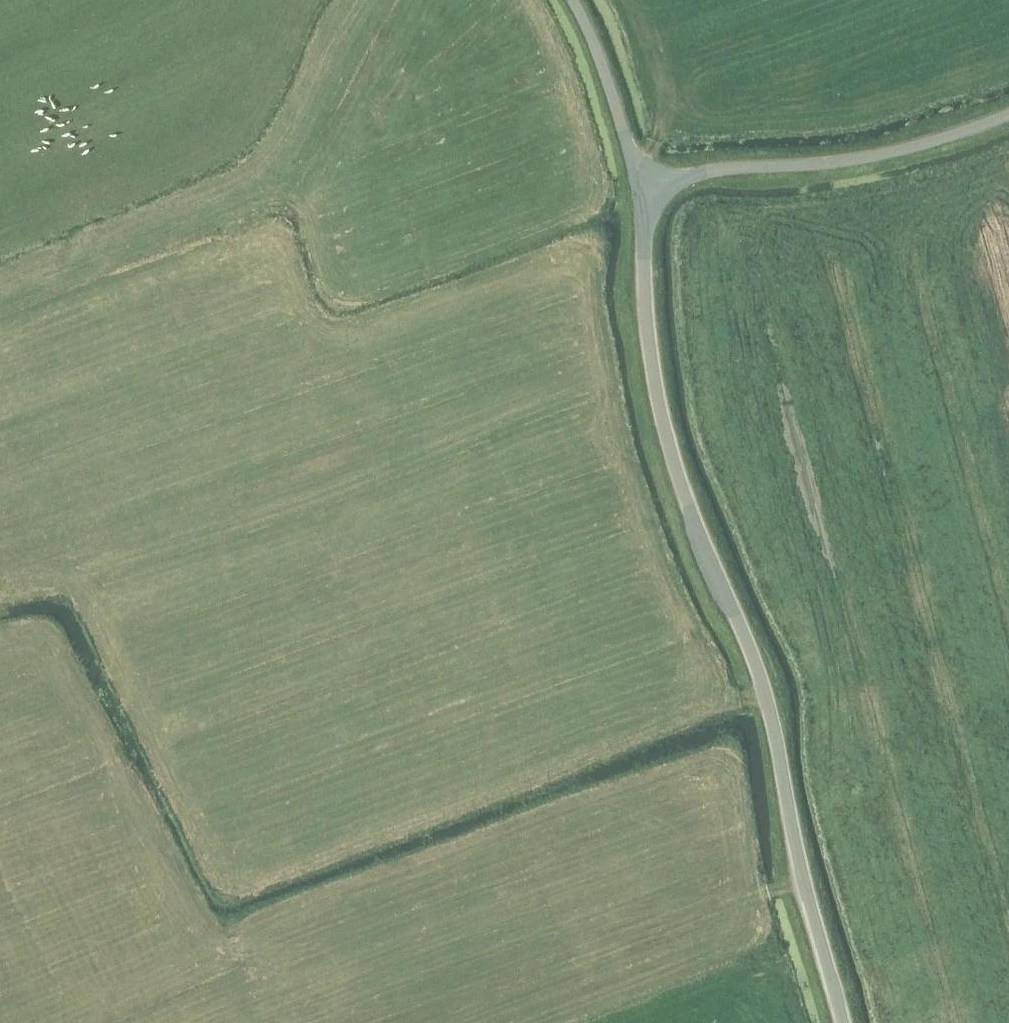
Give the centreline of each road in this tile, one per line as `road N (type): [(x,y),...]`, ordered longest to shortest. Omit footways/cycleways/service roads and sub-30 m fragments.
road 1 (unclassified): [(845,1022),(809,907),(763,679),(690,515),(660,412),(638,179)]
road 2 (unclassified): [(638,179),(855,160),(1008,115)]
road 3 (unclassified): [(638,179),(606,71),(572,0)]
road 4 (track): [(670,115),(638,179),(579,205)]

